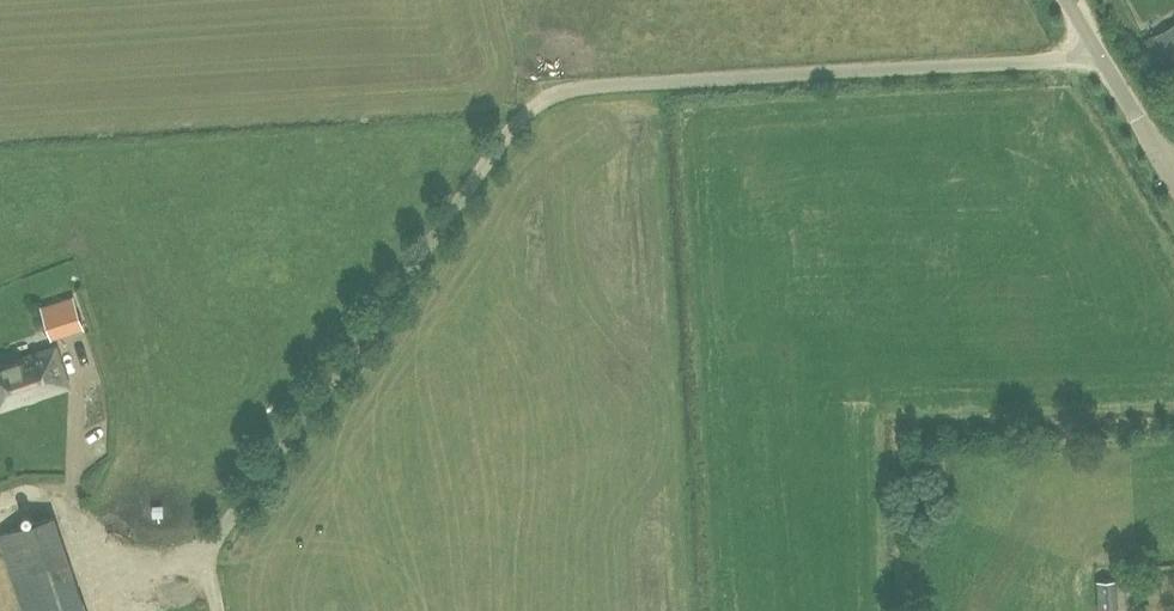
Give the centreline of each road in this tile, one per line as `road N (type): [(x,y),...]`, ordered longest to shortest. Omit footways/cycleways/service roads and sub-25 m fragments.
road 1 (unclassified): [(217,610),(208,562),(220,531),(537,100),(594,84),(1054,58),(1091,42)]
road 2 (residential): [(1172,173),(1091,42)]

